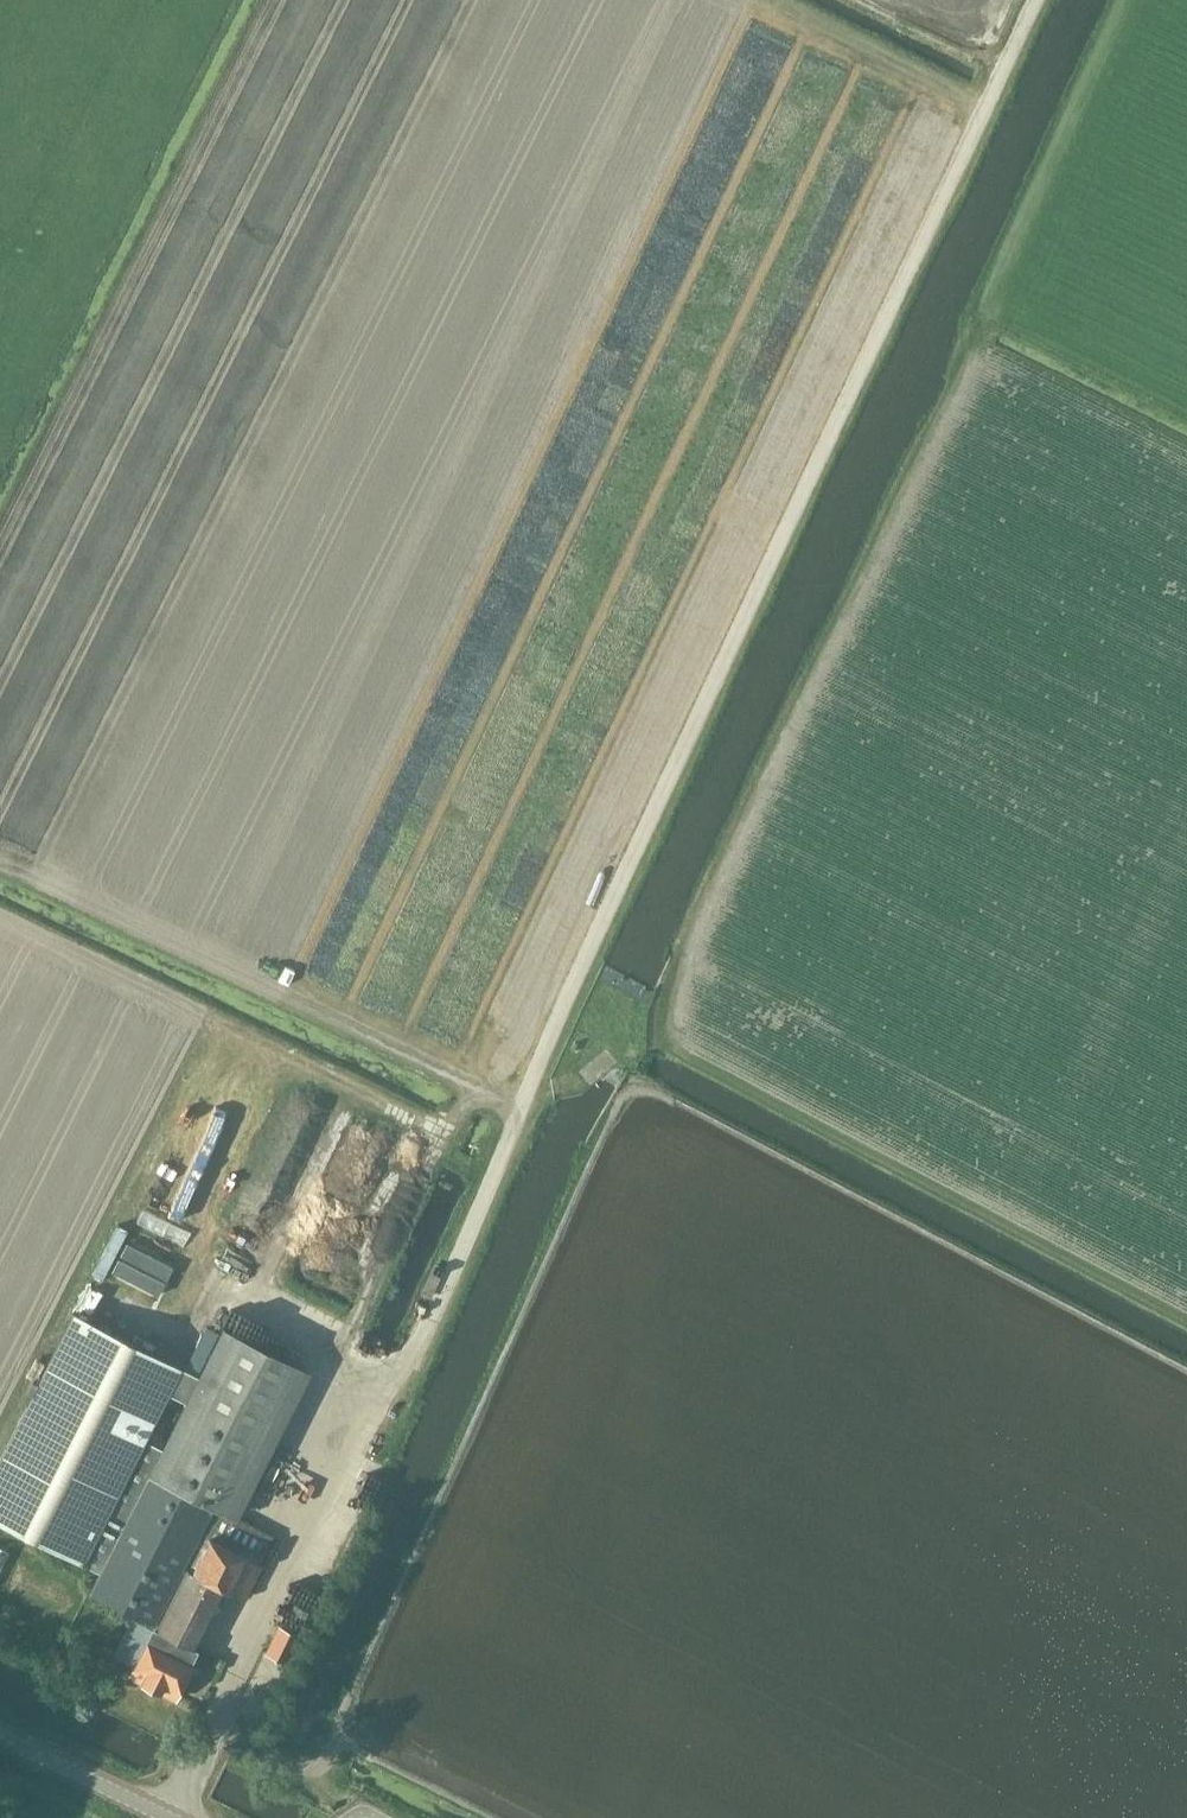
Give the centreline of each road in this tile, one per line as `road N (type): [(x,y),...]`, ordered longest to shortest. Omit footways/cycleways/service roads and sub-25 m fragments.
road 1 (tertiary): [(167,1817),(0,1737)]

